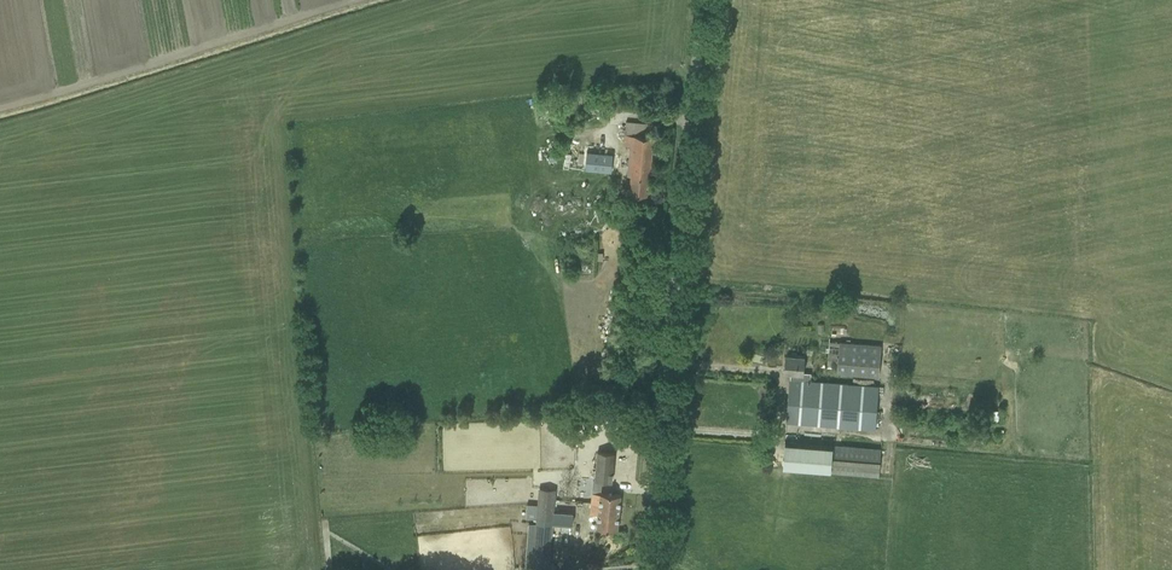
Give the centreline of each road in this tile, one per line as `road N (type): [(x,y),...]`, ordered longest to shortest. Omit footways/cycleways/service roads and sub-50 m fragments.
road 1 (unclassified): [(647,569),(700,0)]

